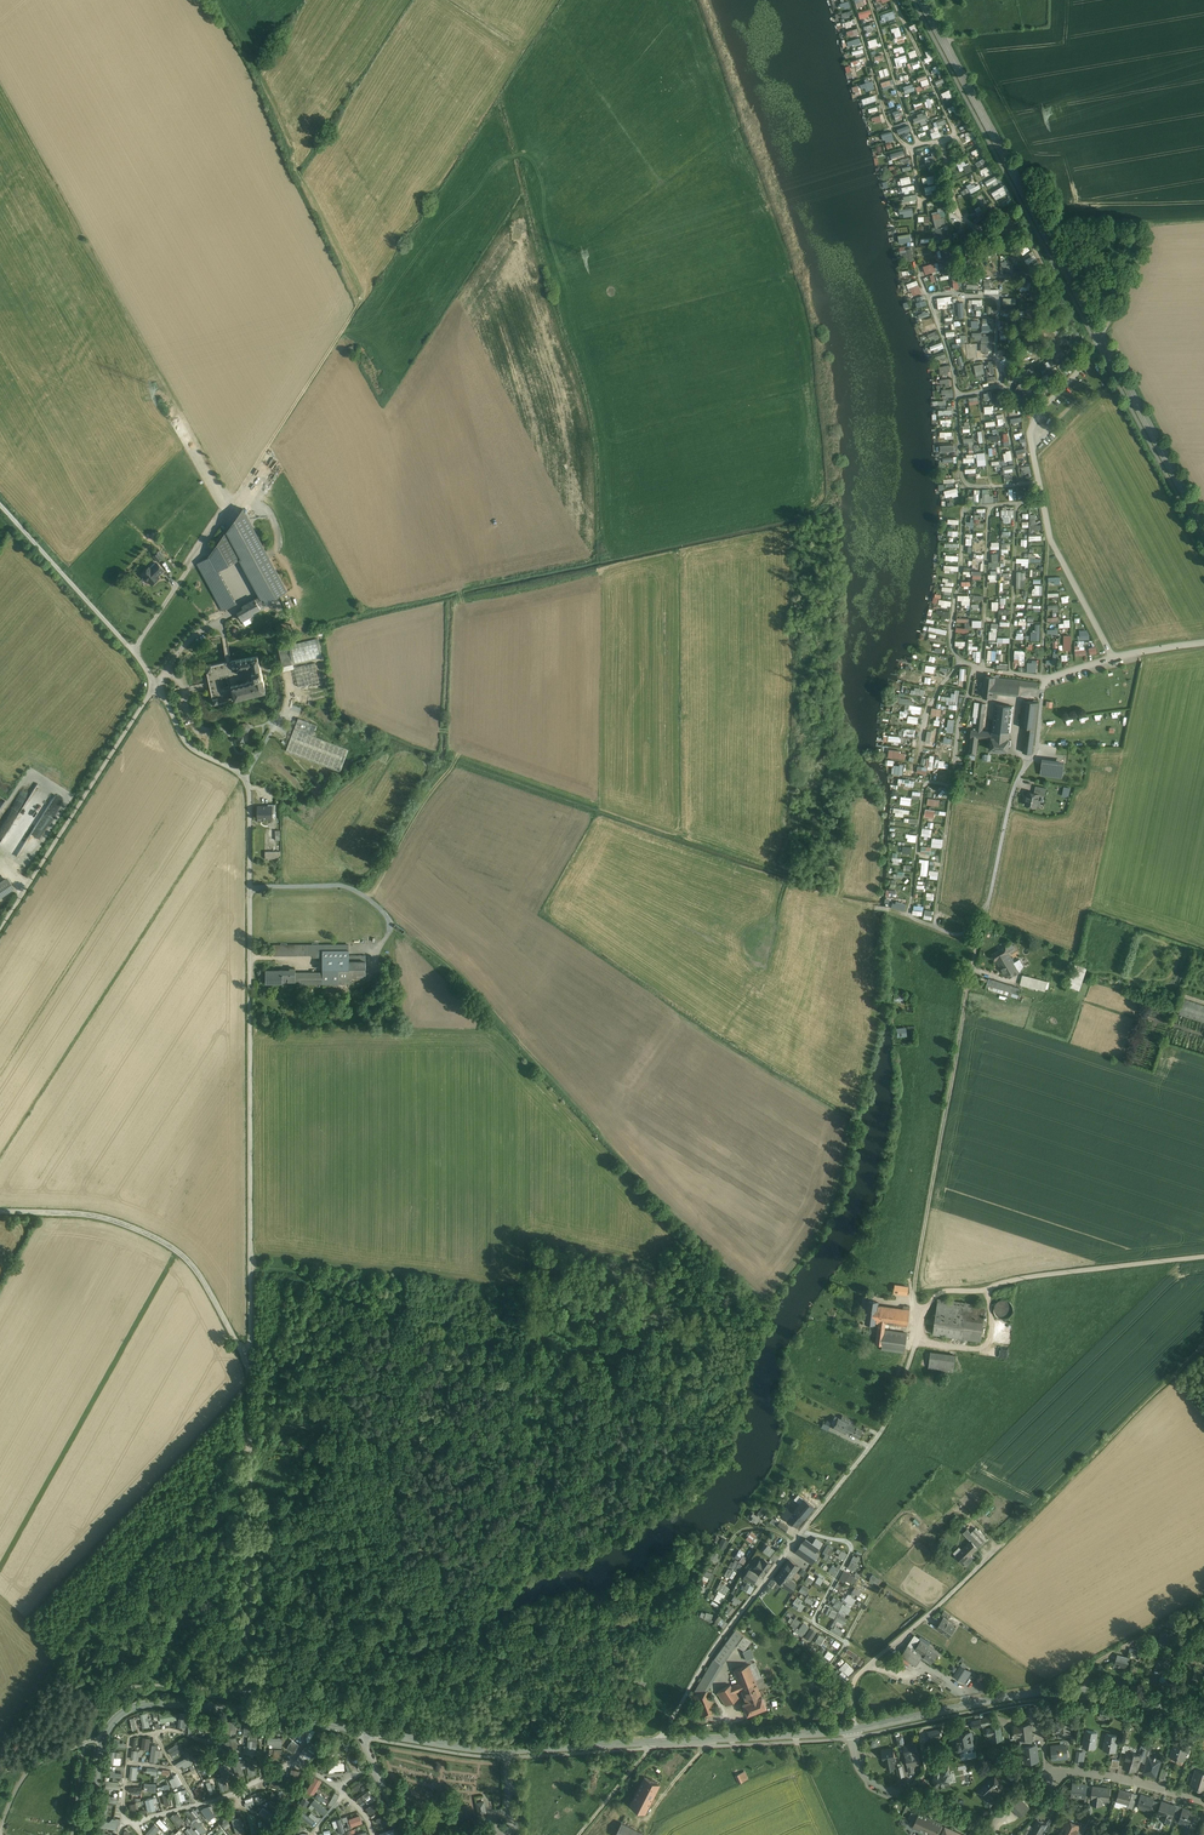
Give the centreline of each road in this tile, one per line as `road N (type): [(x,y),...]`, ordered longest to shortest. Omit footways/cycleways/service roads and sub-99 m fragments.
road 1 (unclassified): [(248,1364),(249,786),(188,744),(157,683)]
road 2 (track): [(1047,679),(1036,755),(1016,785),(975,957),(917,1273),(922,1312)]
road 3 (secondary): [(1203,528),(923,0)]
road 4 (residential): [(657,1742),(712,1653),(885,1429),(922,1312)]
road 5 (tertiary): [(853,1730),(1048,1692),(1135,1699),(1203,1716)]
road 6 (unclassified): [(249,1711),(248,1364)]
road 7 (residential): [(1112,658),(1051,541),(1029,431),(1088,361)]
road 8 (unclassified): [(0,1211),(95,1216),(178,1251),(248,1364)]
road 9 (track): [(392,922),(445,963),(603,1129)]
road 10 (unclassified): [(157,683),(0,929)]
road 11 (tertiary): [(369,1731),(507,1750),(657,1742)]
road 12 (track): [(1004,1543),(1203,1347)]
road 13 (residential): [(1004,1543),(858,1676),(853,1730)]
road 14 (track): [(227,510),(358,305)]
road 15 (residential): [(1042,1728),(1052,1779),(1076,1772),(1126,1779),(1203,1802)]
road 16 (unclassified): [(134,651),(0,502)]
road 17 (tertiary): [(657,1742),(853,1730)]
road 18 (residential): [(989,1834),(876,1784),(860,1768),(853,1730)]
road 19 (unclassified): [(134,651),(227,510)]
road 20 (track): [(363,895),(457,759)]
road 21 (tertiary): [(104,1737),(121,1714),(143,1704),(249,1711)]
road 22 (track): [(1082,1692),(1084,1673),(1097,1662),(1203,1602)]
road 23 (residential): [(0,1831),(29,1772),(104,1737)]
road 24 (track): [(803,1530),(851,1545),(812,1623)]
road 25 (track): [(792,1544),(775,1528),(743,1530),(708,1590)]
road 26 (tertiary): [(249,1711),(369,1731)]

